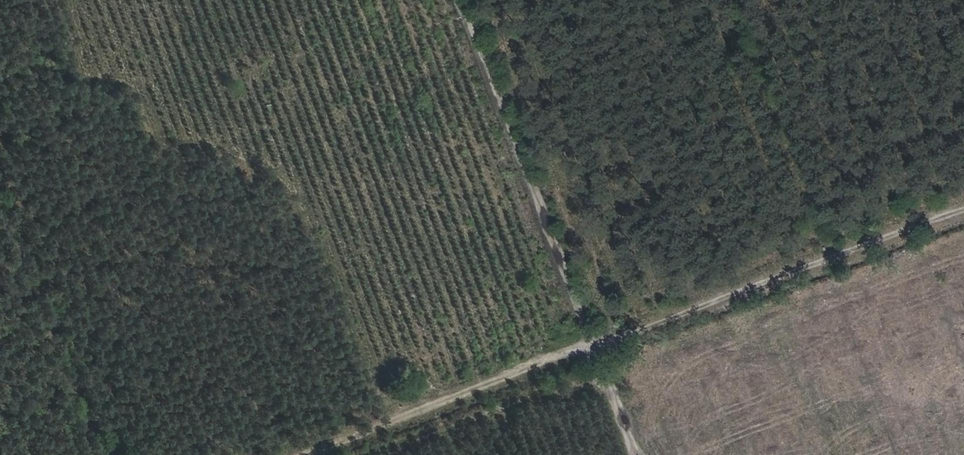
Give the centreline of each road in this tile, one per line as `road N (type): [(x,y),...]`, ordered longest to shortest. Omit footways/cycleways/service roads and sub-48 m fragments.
road 1 (track): [(299,454),(963,212)]
road 2 (track): [(634,454),(466,0)]
road 3 (track): [(0,185),(102,454)]

